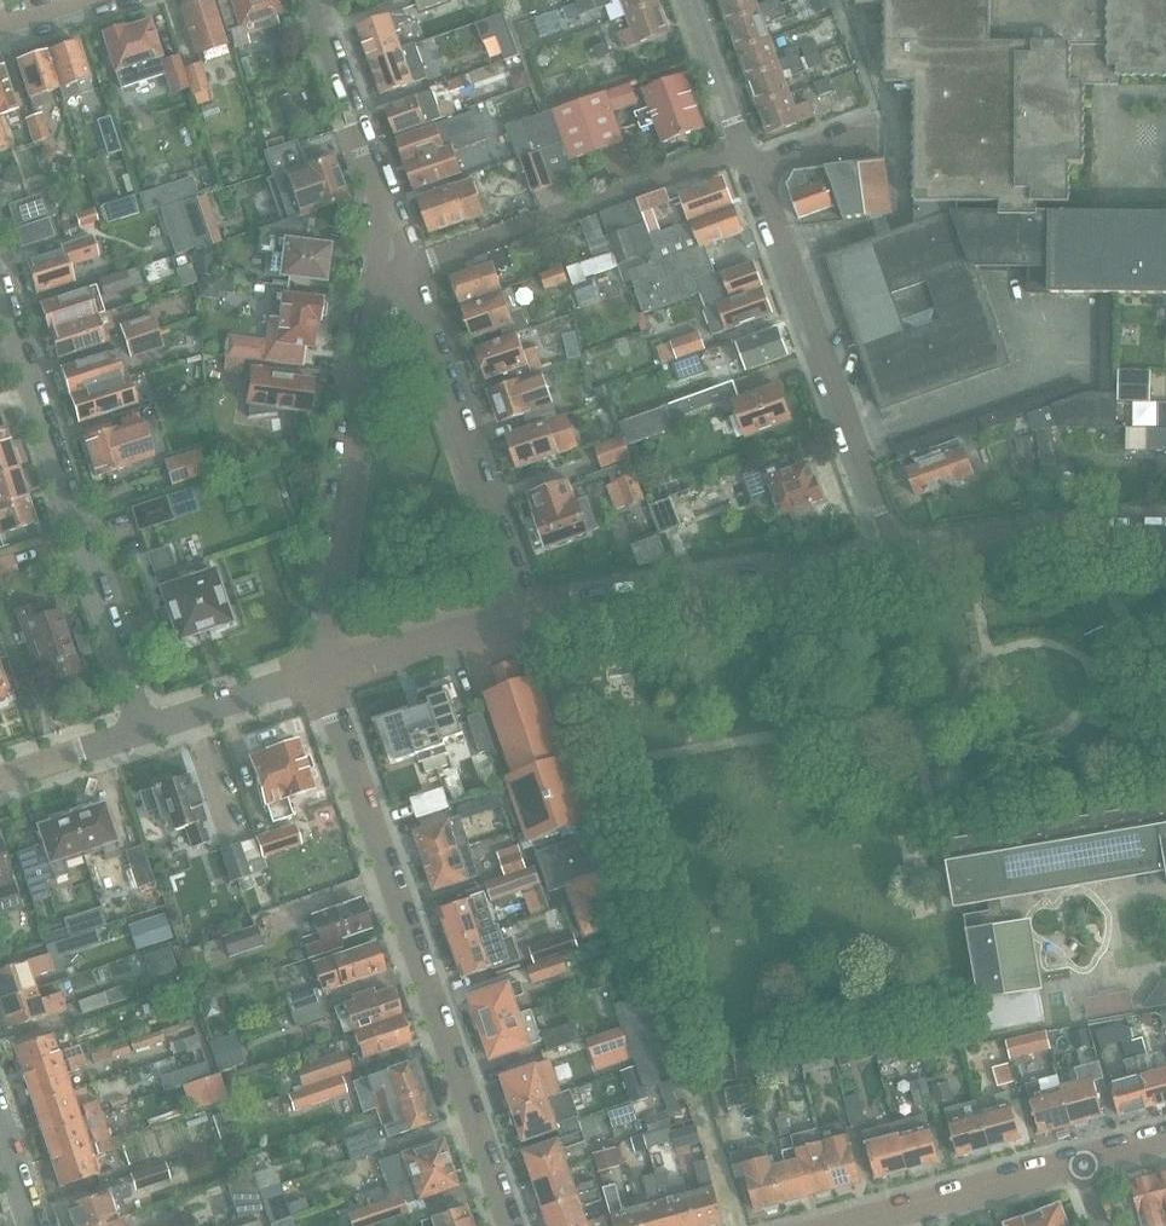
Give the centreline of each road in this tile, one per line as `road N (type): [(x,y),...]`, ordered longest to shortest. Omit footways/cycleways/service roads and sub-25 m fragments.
road 1 (residential): [(899,559),(692,0)]
road 2 (residential): [(506,1225),(320,673)]
road 3 (residential): [(141,730),(0,291)]
road 4 (residential): [(384,218),(320,673)]
road 5 (residential): [(522,614),(384,218)]
road 6 (residential): [(522,614),(899,559)]
road 7 (residential): [(899,559),(1093,532),(1165,532)]
road 8 (residential): [(835,1225),(1085,1160)]
road 9 (residential): [(384,218),(314,0)]
road 10 (residential): [(320,673),(522,614)]
road 11 (residential): [(141,730),(320,673)]
road 12 (residential): [(0,778),(141,730)]

